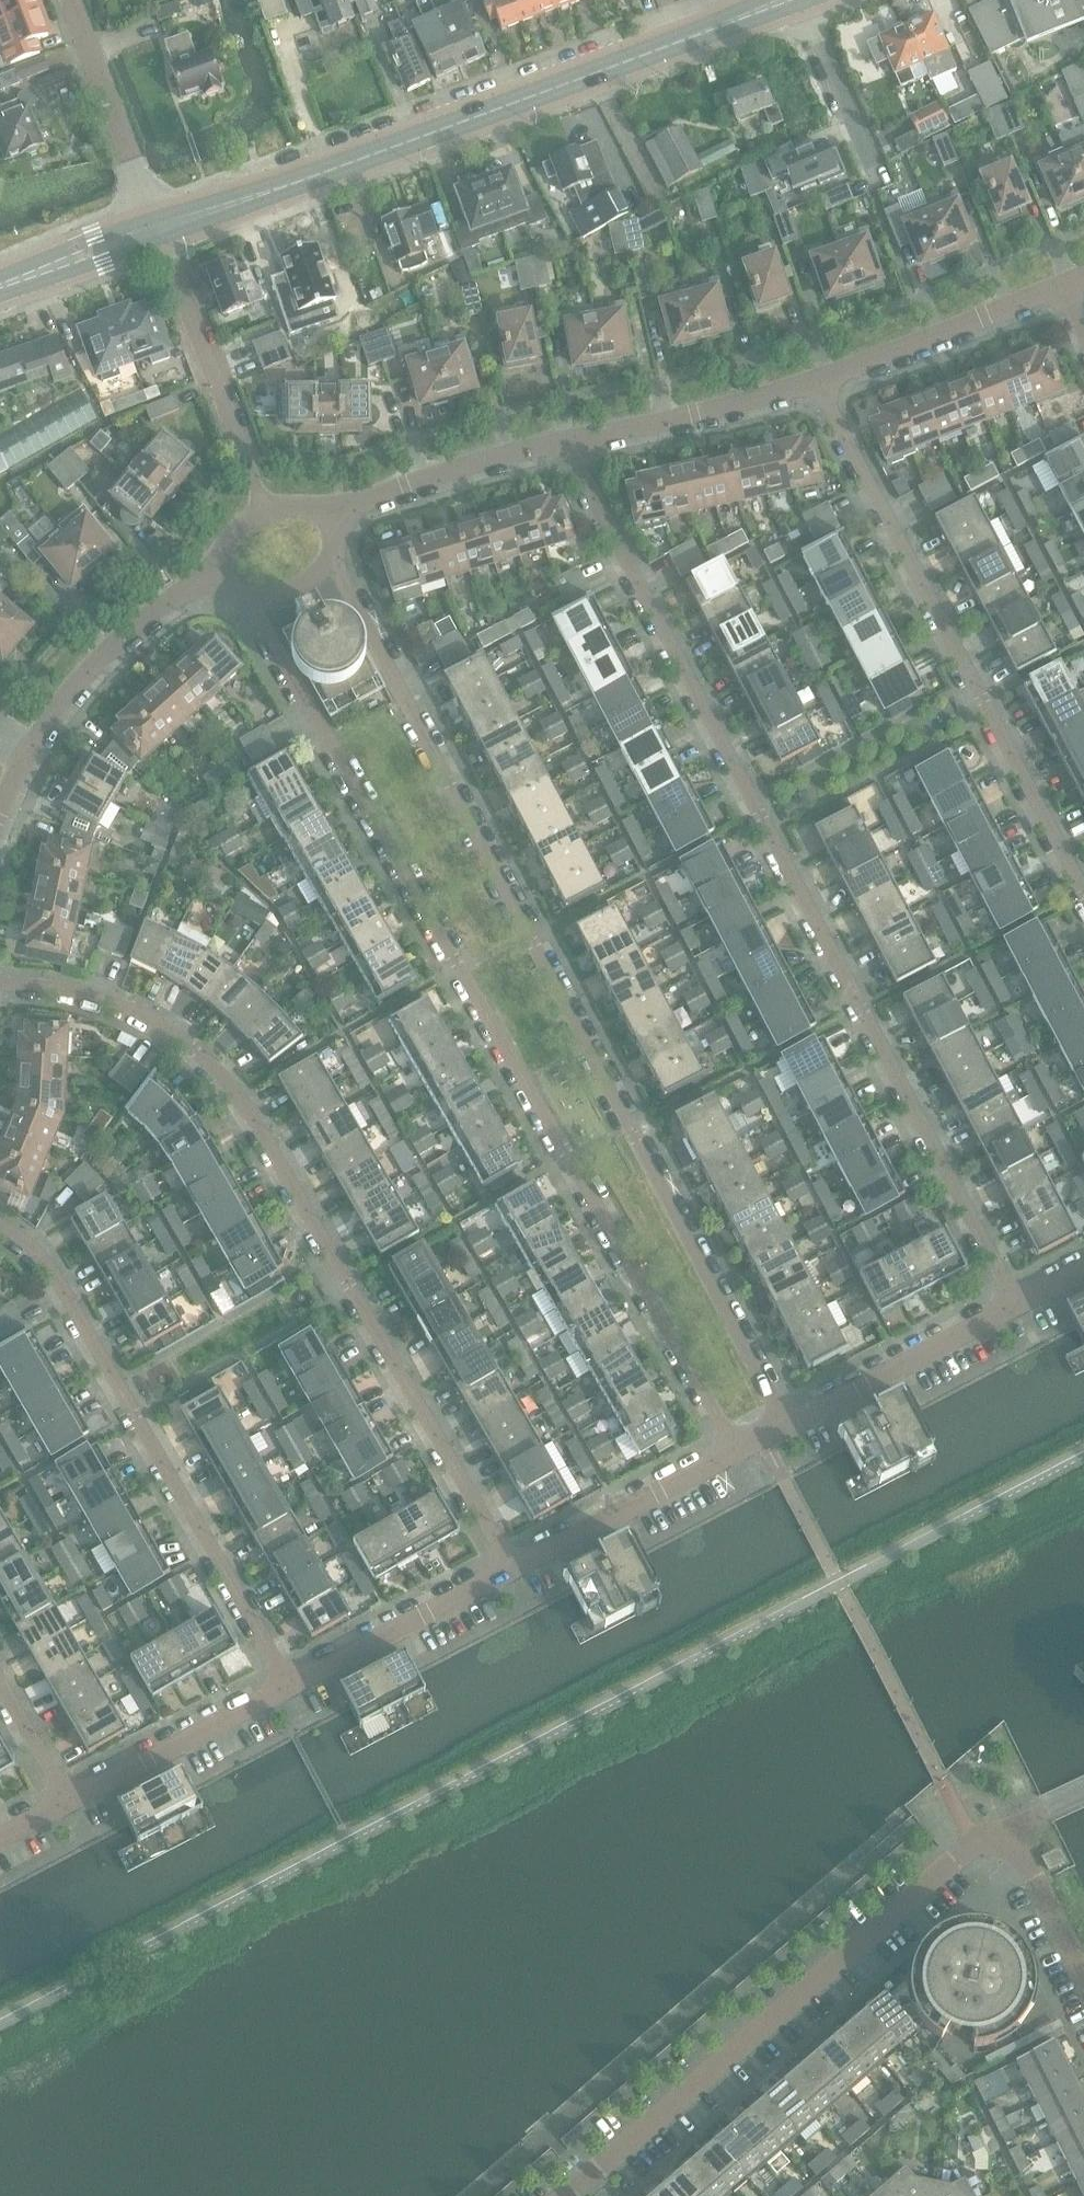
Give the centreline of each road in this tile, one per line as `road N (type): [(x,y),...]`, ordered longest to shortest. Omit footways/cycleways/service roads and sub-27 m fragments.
road 1 (residential): [(567,436),(1017,1304)]
road 2 (residential): [(252,601),(736,1450)]
road 3 (residential): [(786,1421),(334,558)]
road 4 (residential): [(0,982),(62,987),(128,1009),(194,1050),(238,1092),(513,1568)]
road 5 (tertiary): [(158,227),(792,0)]
road 6 (residential): [(561,2195),(978,1841),(1013,1835)]
road 7 (residential): [(1083,891),(819,381)]
road 8 (residential): [(290,1683),(57,1275),(0,1222)]
road 9 (residential): [(23,747),(133,628),(181,592),(223,576)]
road 10 (residential): [(1063,288),(819,381)]
road 11 (residential): [(786,1421),(1017,1304)]
road 12 (residential): [(819,381),(697,415),(567,436)]
road 13 (residential): [(513,1568),(736,1450)]
road 14 (residential): [(567,436),(330,519)]
road 15 (residential): [(290,1683),(513,1568)]
road 16 (residential): [(69,1800),(290,1683)]
road 17 (residential): [(247,459),(158,227)]
road 18 (residential): [(68,0),(158,227)]
road 19 (residential): [(874,166),(798,0)]
road 20 (tertiary): [(158,227),(95,238),(1,285)]
road 21 (tertiary): [(1,285),(102,260),(158,227)]
road 22 (residential): [(1013,1835),(1083,1976)]
road 23 (residential): [(330,519),(298,507),(249,521),(231,540),(223,576)]
road 24 (residential): [(0,1683),(69,1800)]

